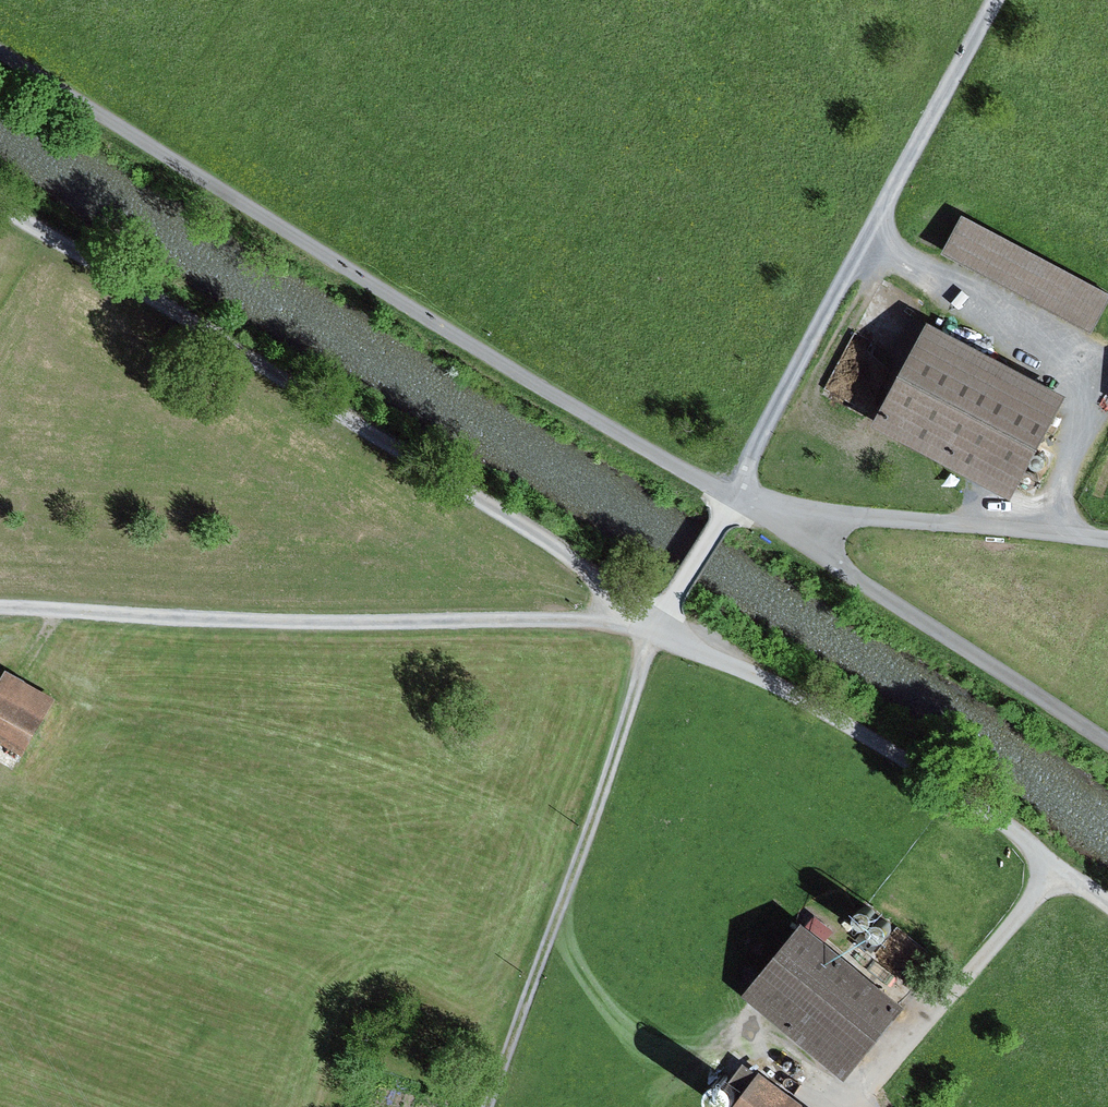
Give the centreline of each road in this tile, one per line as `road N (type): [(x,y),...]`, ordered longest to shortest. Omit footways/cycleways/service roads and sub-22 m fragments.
road 1 (unclassified): [(735,498),(0,50)]
road 2 (track): [(653,629),(548,542),(0,207)]
road 3 (track): [(0,606),(245,622),(575,619),(653,629)]
road 4 (track): [(998,0),(735,498)]
road 5 (track): [(653,629),(573,874),(485,1106)]
road 6 (track): [(653,629),(857,728),(1057,865)]
road 7 (unclassified): [(1107,743),(735,498)]
road 8 (unclassified): [(1107,540),(735,498)]
road 9 (track): [(1057,865),(853,1106)]
road 10 (track): [(653,629),(735,498)]

